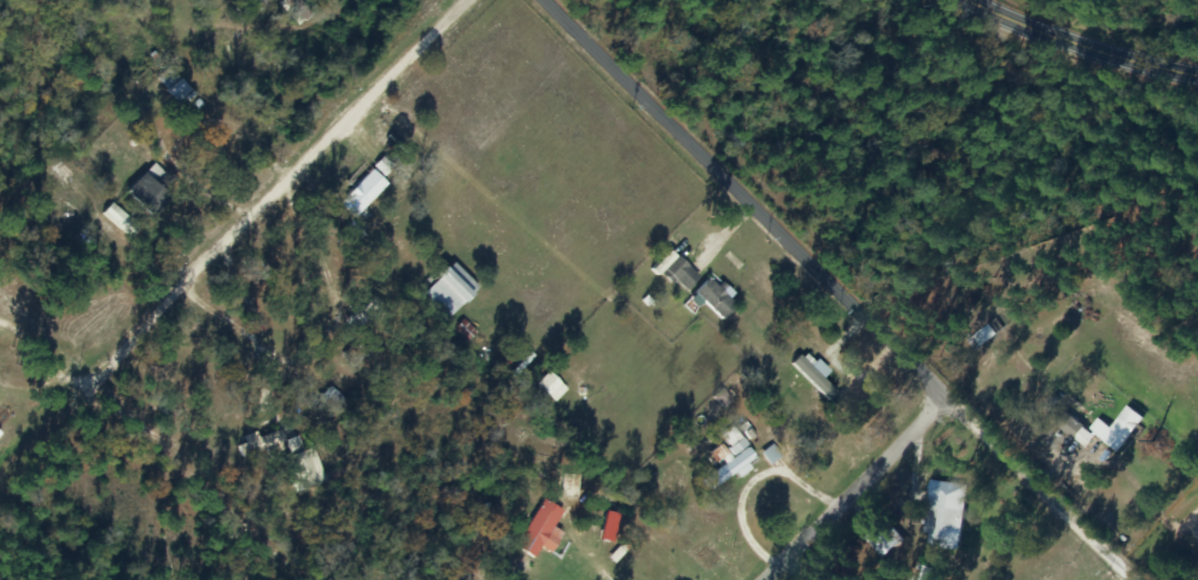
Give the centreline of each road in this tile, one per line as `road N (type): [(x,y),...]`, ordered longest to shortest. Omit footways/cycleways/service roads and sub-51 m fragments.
road 1 (residential): [(551,0),(956,405),(1143,579)]
road 2 (residential): [(485,0),(46,427)]
road 3 (residential): [(785,579),(956,405)]
road 4 (secondary): [(976,0),(1074,46),(1197,75)]

